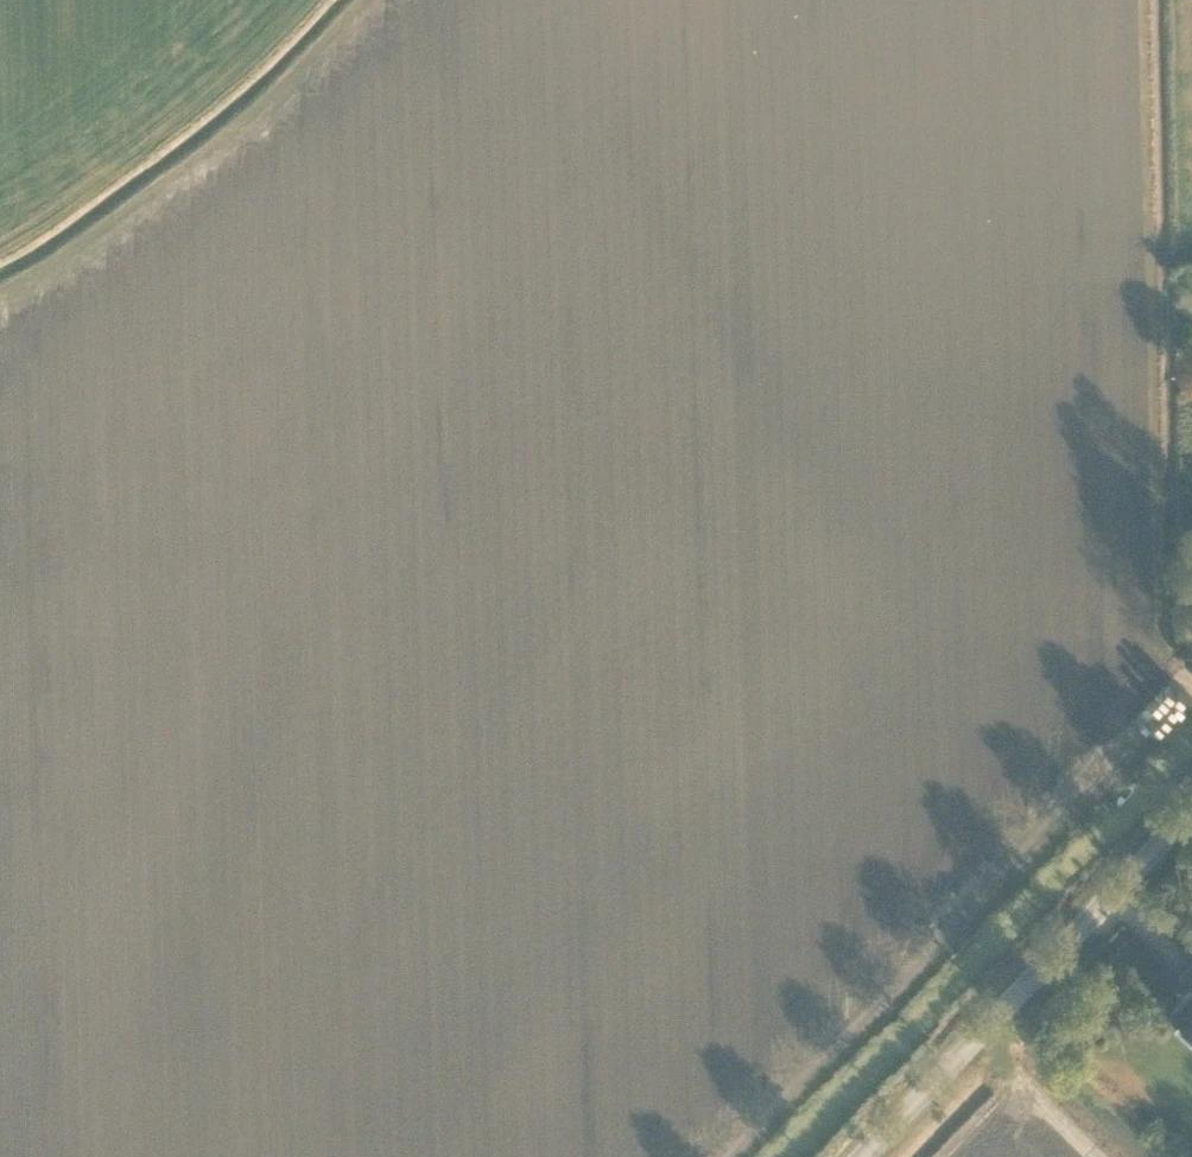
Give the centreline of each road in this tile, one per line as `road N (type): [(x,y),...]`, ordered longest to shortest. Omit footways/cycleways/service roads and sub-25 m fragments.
road 1 (tertiary): [(866,1156),(1191,807)]

